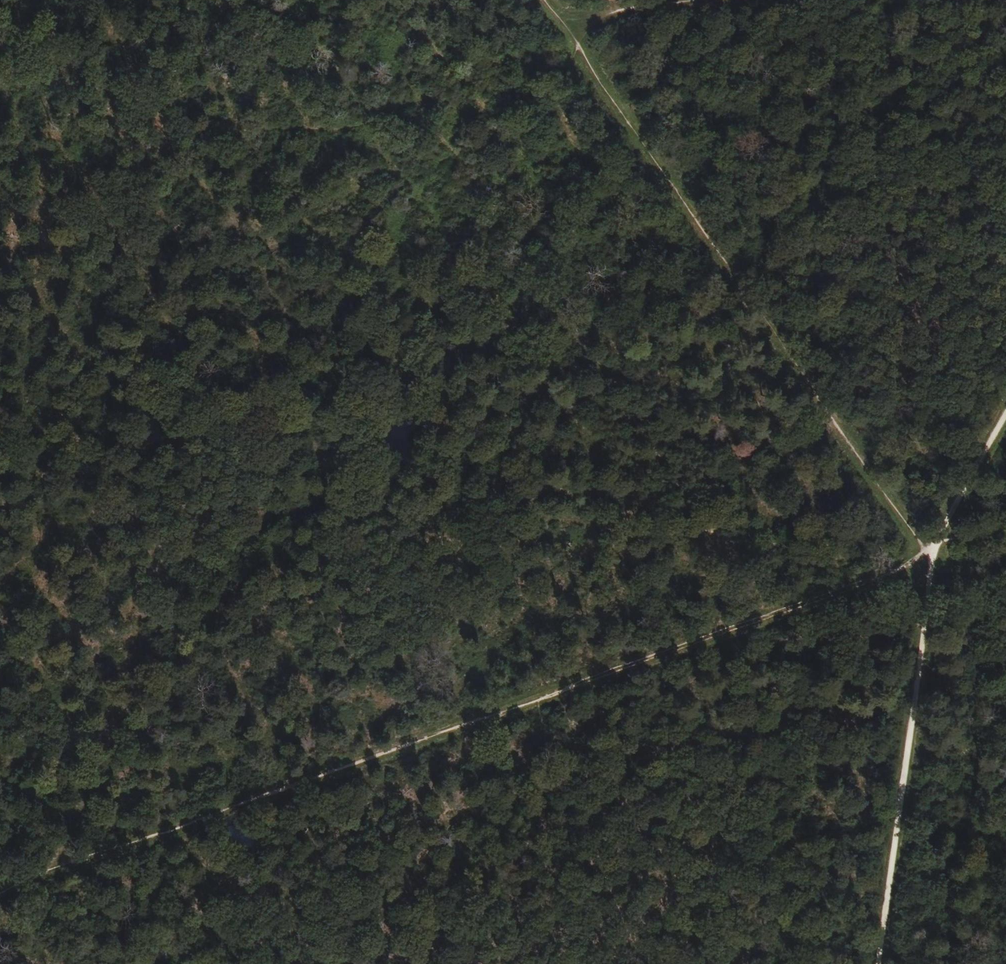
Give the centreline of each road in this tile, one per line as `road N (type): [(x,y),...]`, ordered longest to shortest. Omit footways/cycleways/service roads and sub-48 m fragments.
road 1 (track): [(0,885),(895,570)]
road 2 (track): [(929,549),(582,55)]
road 3 (track): [(877,963),(929,549)]
road 4 (track): [(929,549),(1005,415)]

